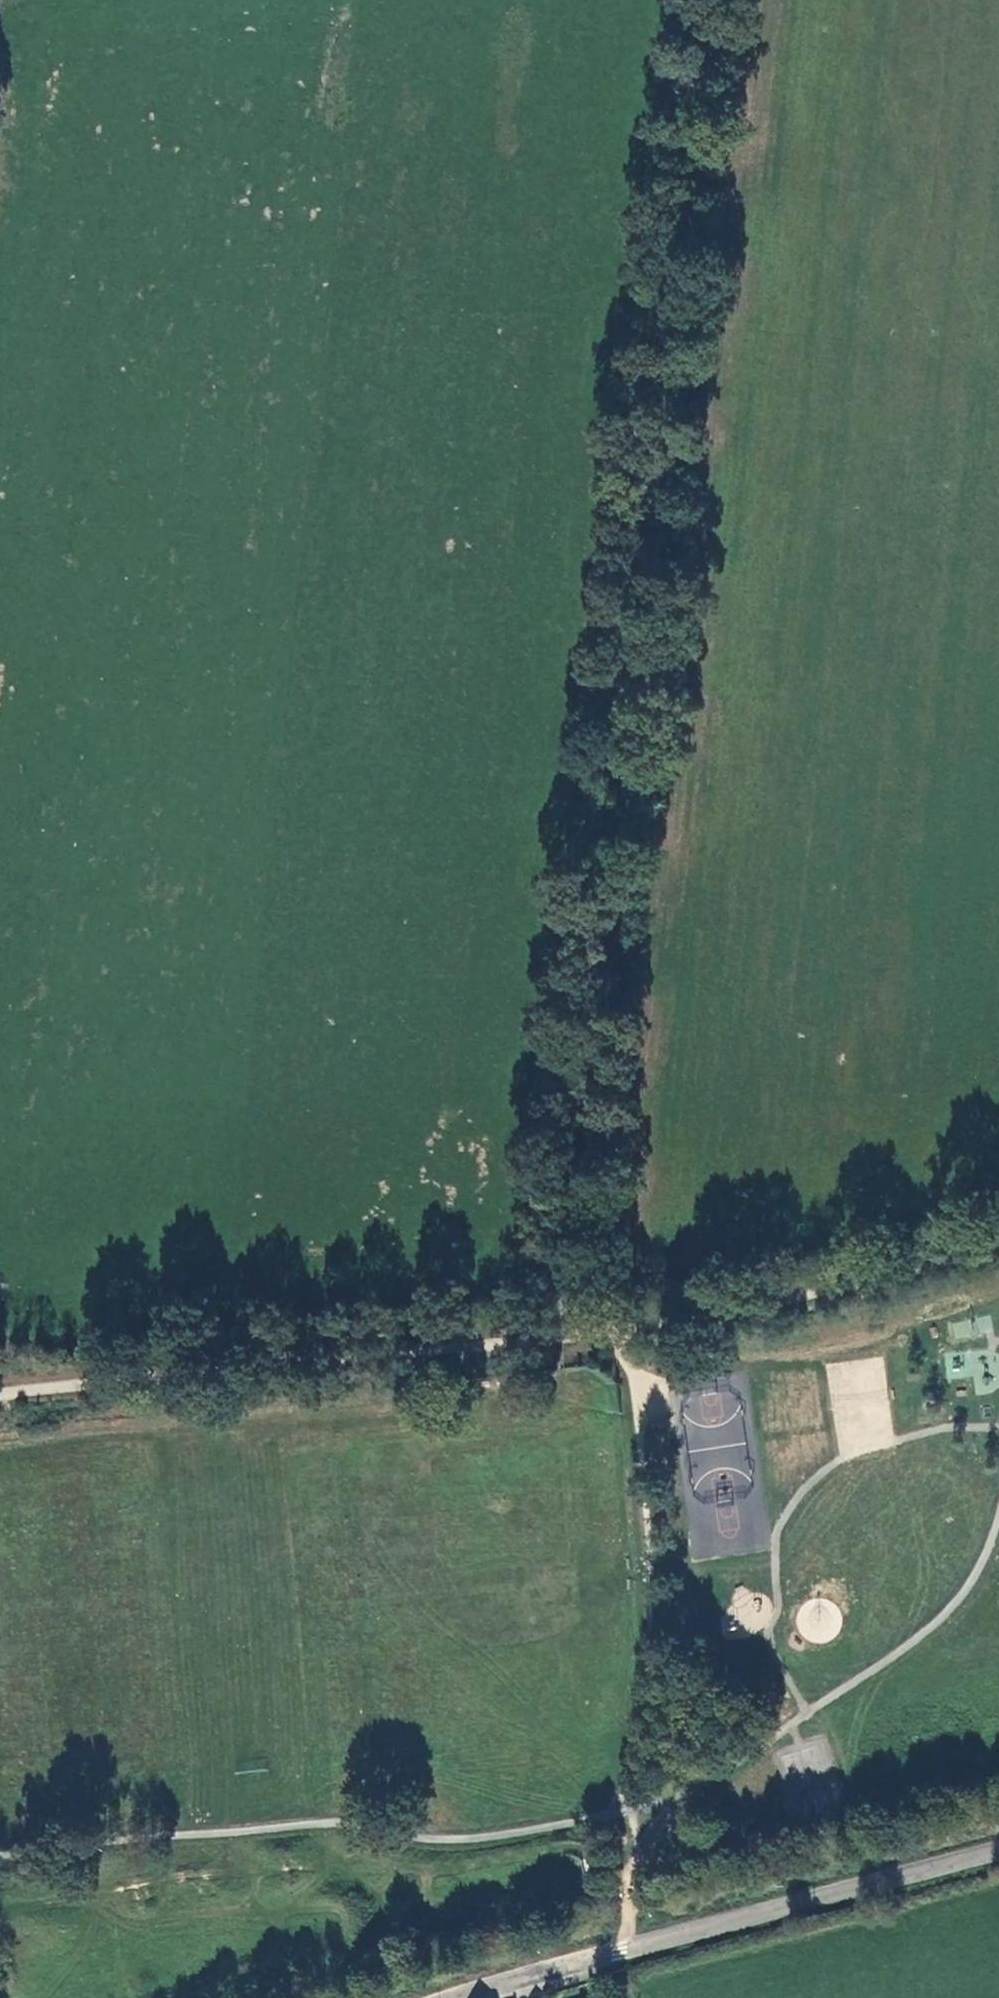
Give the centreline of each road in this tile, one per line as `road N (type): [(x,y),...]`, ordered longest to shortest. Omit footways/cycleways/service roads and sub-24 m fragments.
road 1 (track): [(715,0),(694,236),(576,1173),(578,1339)]
road 2 (unclassified): [(998,1851),(618,1959)]
road 3 (unclassified): [(470,1997),(618,1959)]

